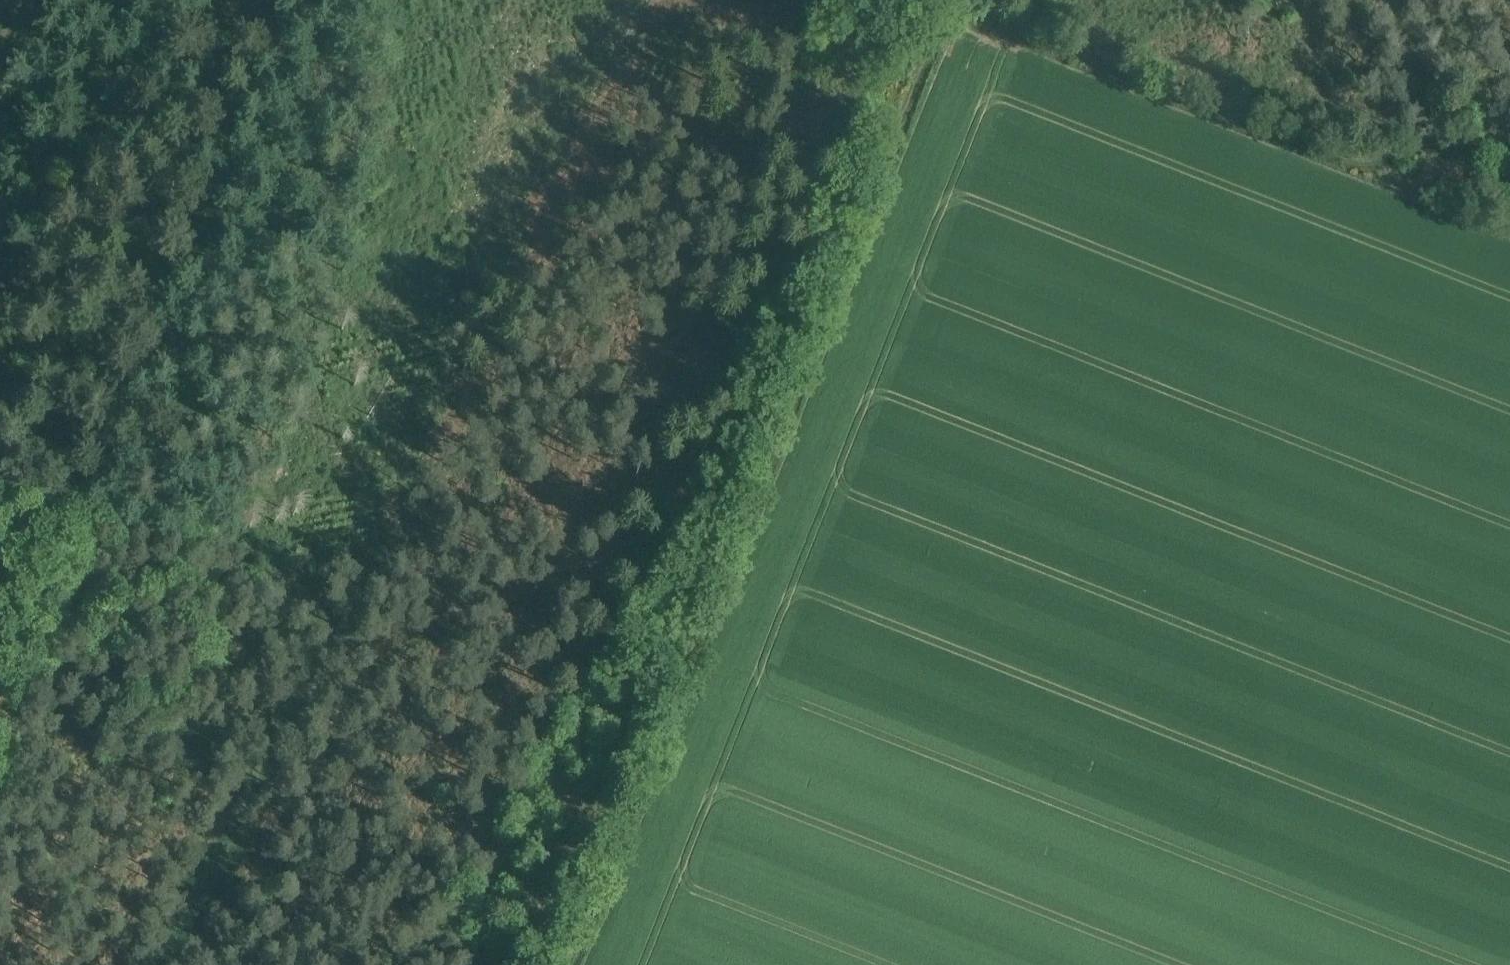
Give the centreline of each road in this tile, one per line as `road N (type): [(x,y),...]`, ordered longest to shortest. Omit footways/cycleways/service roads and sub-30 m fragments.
road 1 (track): [(895,0),(899,13),(527,964)]
road 2 (track): [(1509,161),(1446,143),(1354,155),(937,0)]

